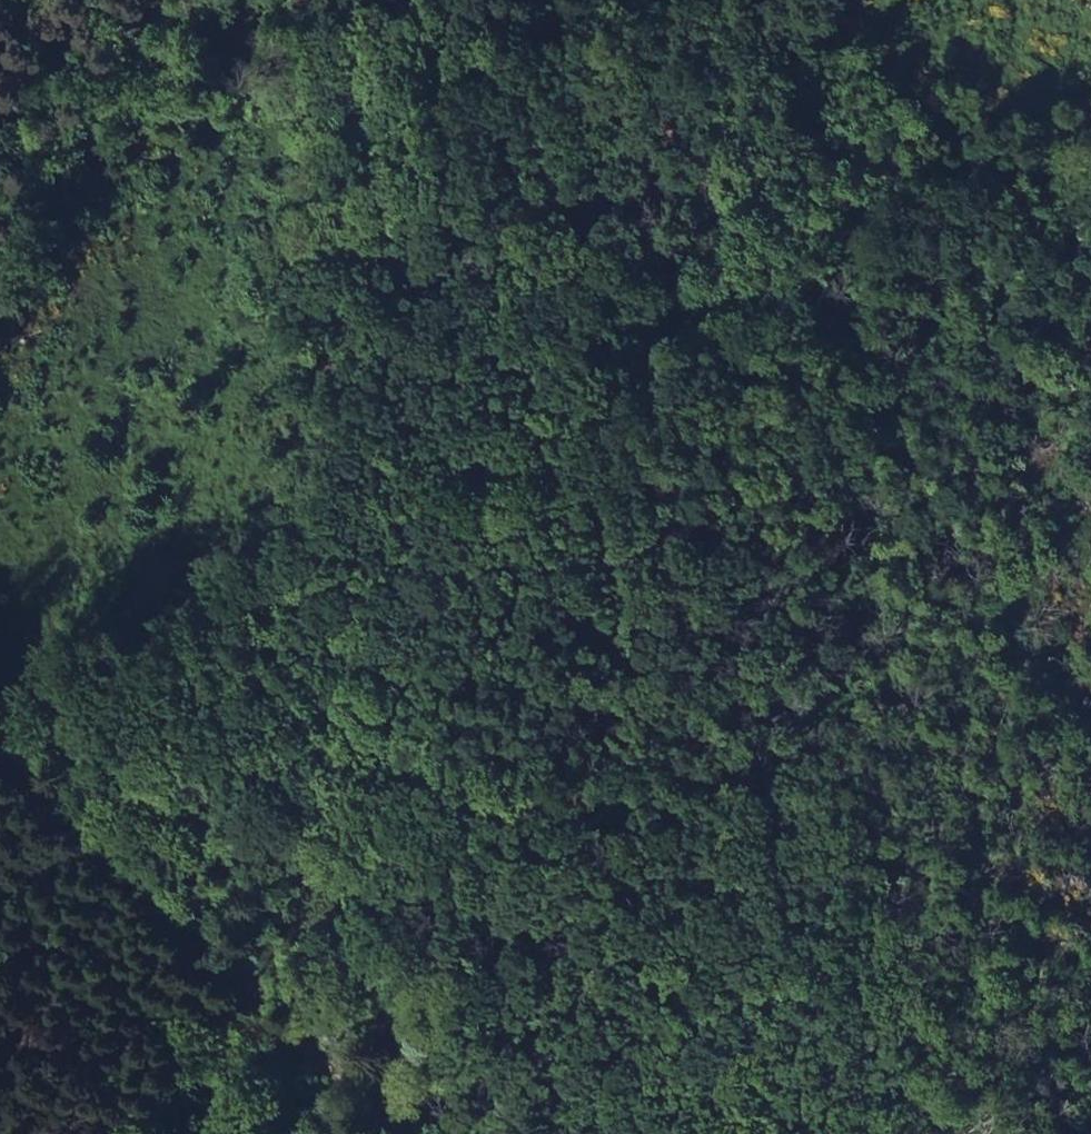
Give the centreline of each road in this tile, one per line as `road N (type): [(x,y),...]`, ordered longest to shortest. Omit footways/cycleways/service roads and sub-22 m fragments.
road 1 (track): [(447,1133),(419,1071),(0,656)]

